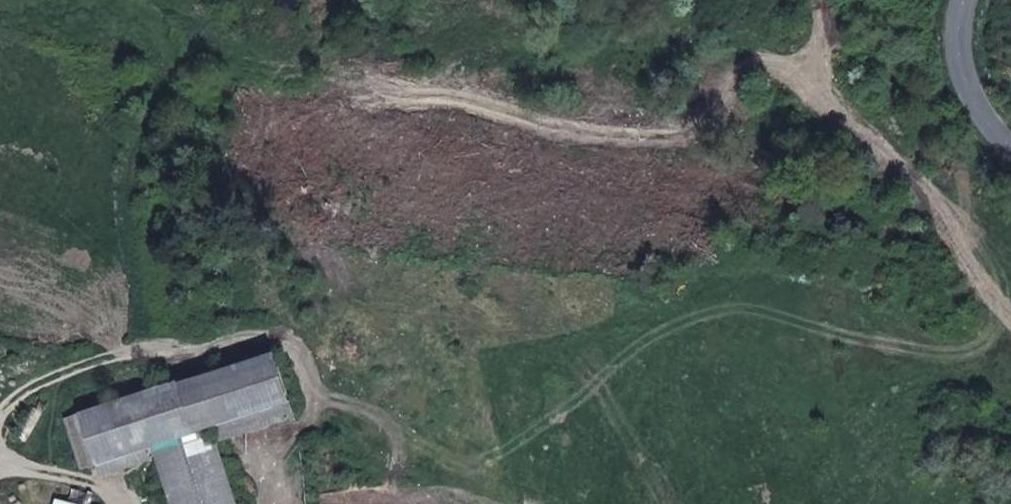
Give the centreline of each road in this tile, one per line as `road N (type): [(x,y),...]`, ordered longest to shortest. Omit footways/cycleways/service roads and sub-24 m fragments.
road 1 (secondary): [(1010,149),(967,93),(956,27),(962,0)]
road 2 (track): [(0,465),(83,482),(118,503)]

